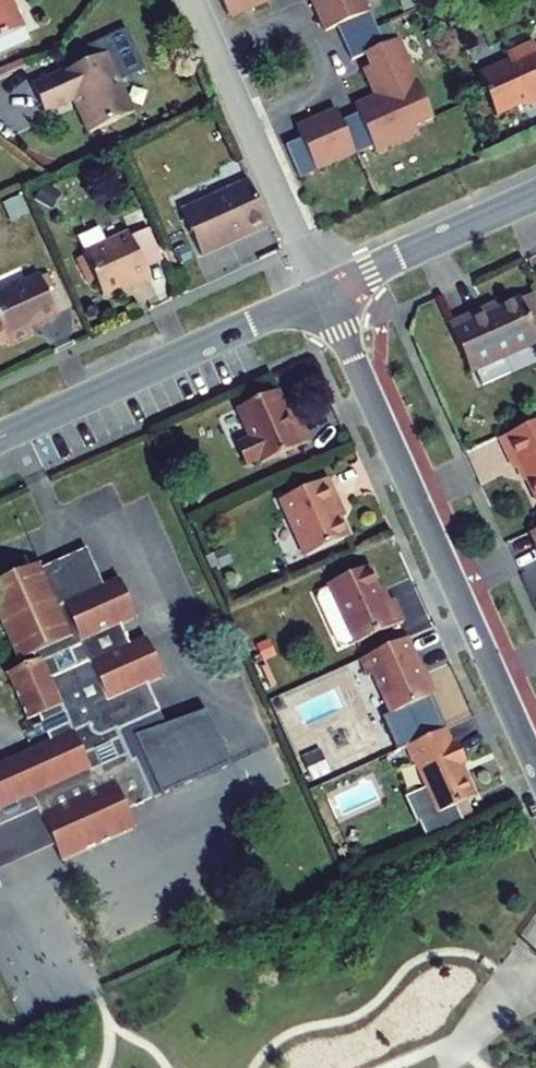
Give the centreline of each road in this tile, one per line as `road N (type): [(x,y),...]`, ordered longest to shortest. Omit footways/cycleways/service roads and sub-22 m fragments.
road 1 (residential): [(535,761),(325,290)]
road 2 (residential): [(0,436),(325,290)]
road 3 (residential): [(250,126),(315,98),(320,68),(295,26),(218,54)]
road 4 (residential): [(325,290),(535,195)]
road 5 (residential): [(250,126),(325,290)]

